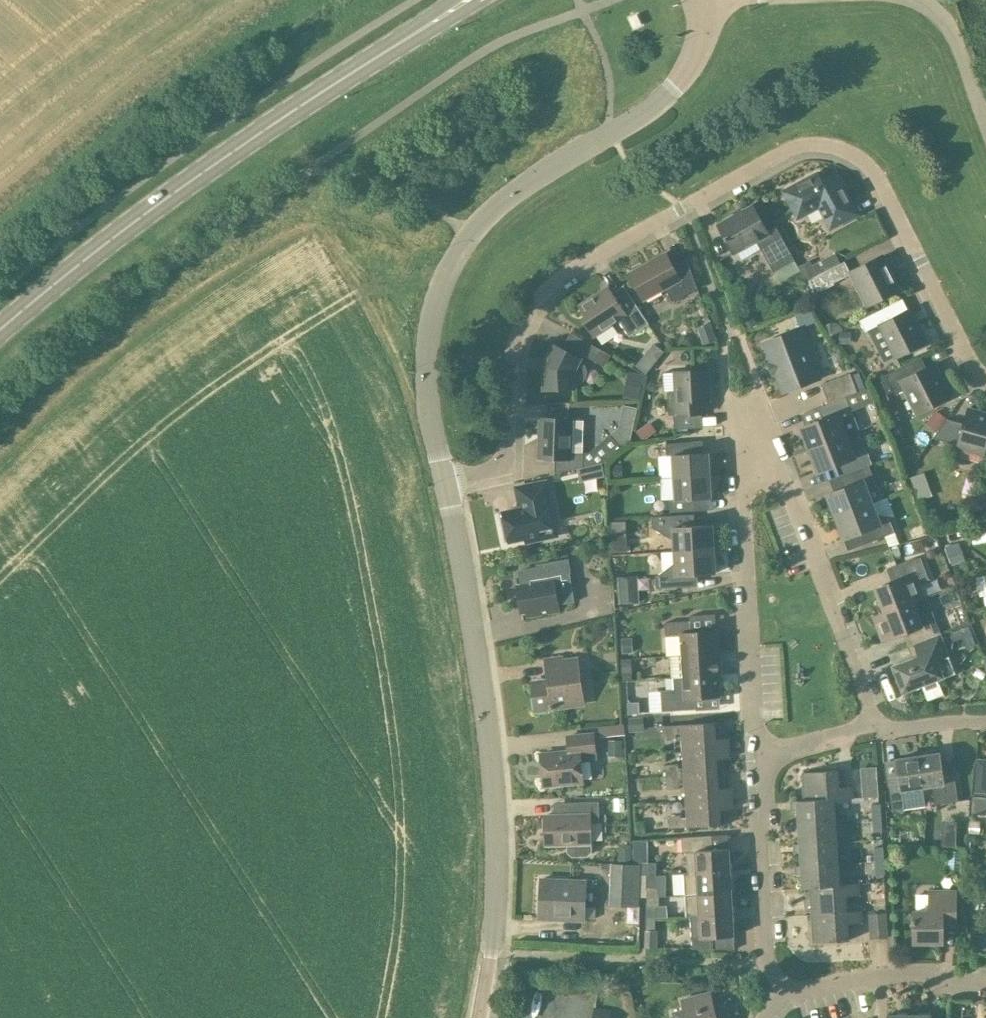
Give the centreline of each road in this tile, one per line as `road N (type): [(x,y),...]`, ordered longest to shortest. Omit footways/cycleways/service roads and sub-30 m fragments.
road 1 (residential): [(445,481),(503,461),(515,346),(545,290),(603,249),(799,145),(844,147),(876,173),(971,363),(985,377)]
road 2 (unclassified): [(439,454),(429,358),(436,301),(471,229),(545,167),(657,101),(692,66),(712,0)]
road 3 (residential): [(877,728),(783,479),(762,470),(741,489),(765,747)]
road 4 (secondary): [(0,324),(96,235),(463,0)]
road 5 (residential): [(480,1017),(493,948),(496,790),(445,481)]
road 6 (residential): [(765,747),(765,934),(780,988)]
road 7 (residential): [(780,988),(921,973),(985,987)]
road 8 (unclassified): [(985,127),(952,30),(920,0)]

